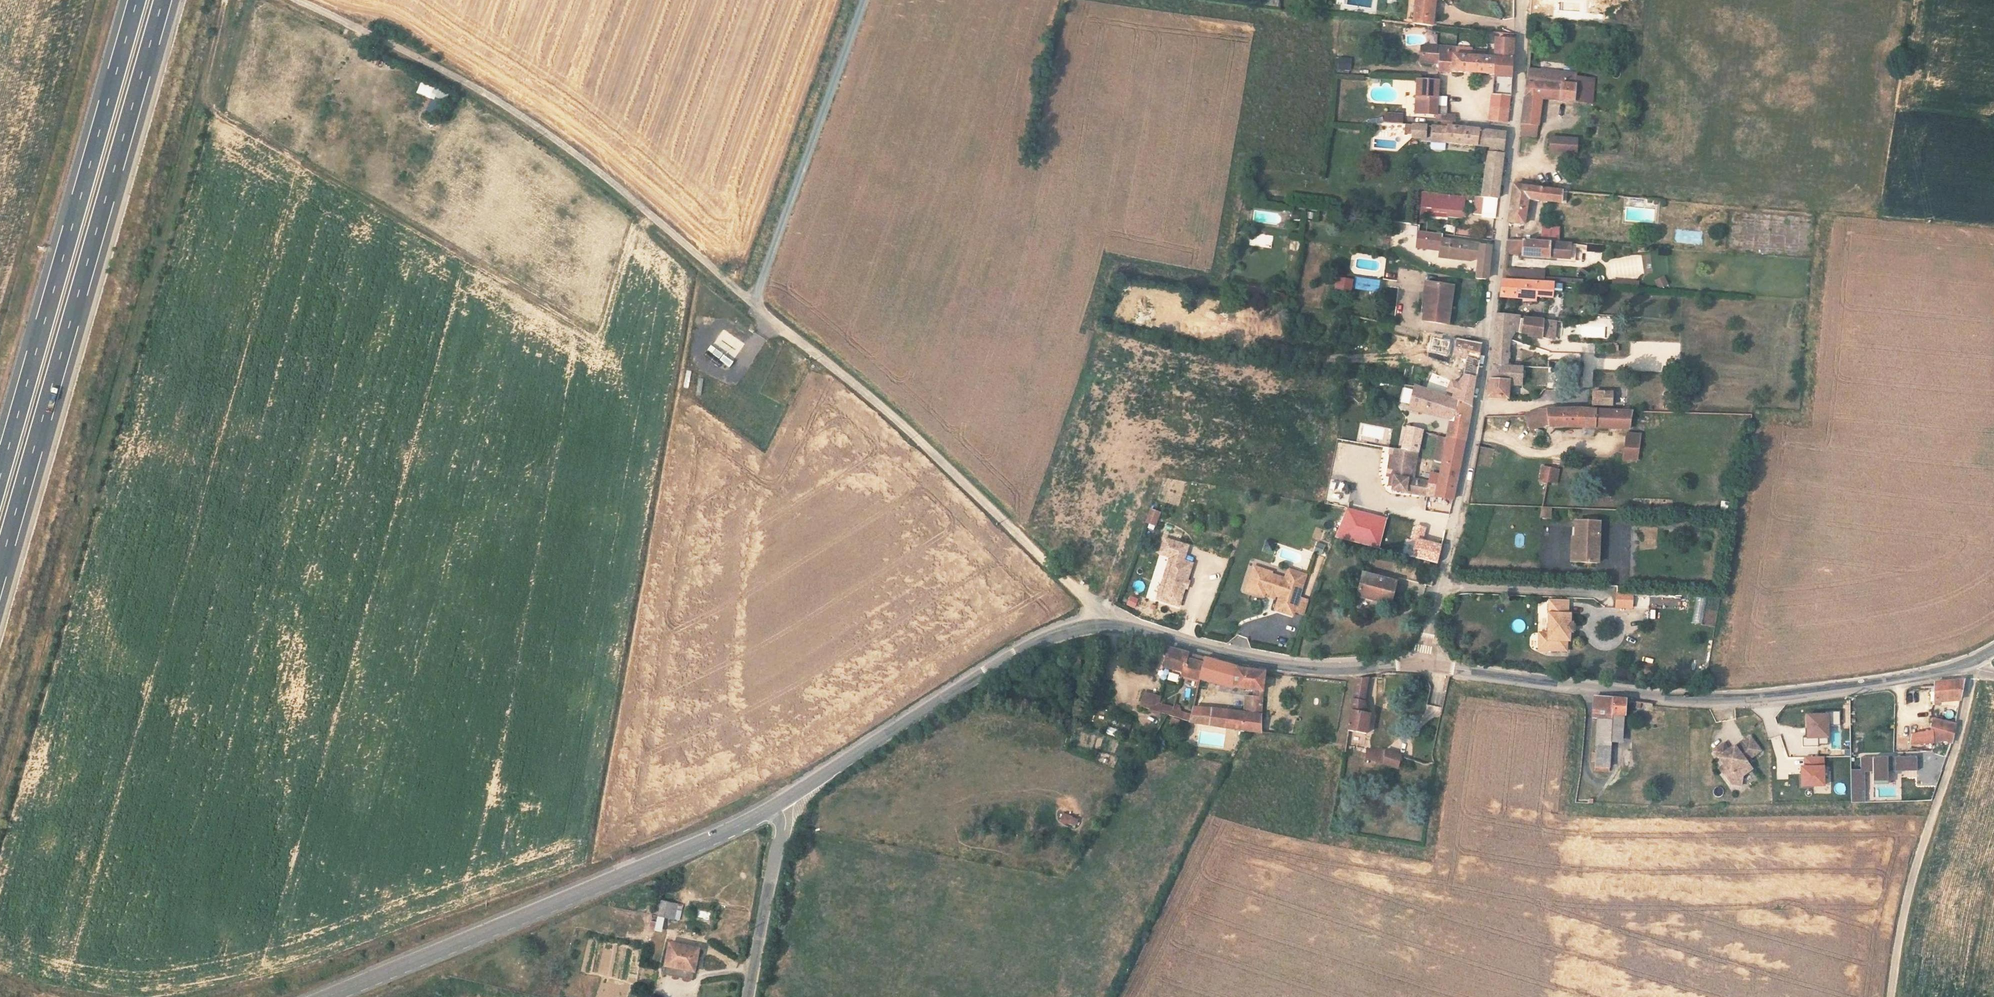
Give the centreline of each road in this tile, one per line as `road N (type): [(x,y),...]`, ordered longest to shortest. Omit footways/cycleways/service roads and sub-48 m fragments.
road 1 (track): [(296,0),(448,72),(613,184),(913,433),(1106,625)]
road 2 (tertiary): [(782,802),(1074,628),(1122,625),(1305,668),(1421,665)]
road 3 (residential): [(1421,665),(1478,408),(1523,0)]
road 4 (motorway): [(0,570),(164,0)]
road 5 (tertiary): [(1421,665),(1695,698),(1841,687),(1973,663)]
road 6 (motorway): [(136,0),(0,476)]
road 7 (tertiary): [(782,802),(328,996)]
road 8 (unclassified): [(1973,663),(1908,899),(1891,996)]
road 9 (track): [(864,0),(756,305)]
road 10 (residential): [(749,996),(785,827),(782,802)]

